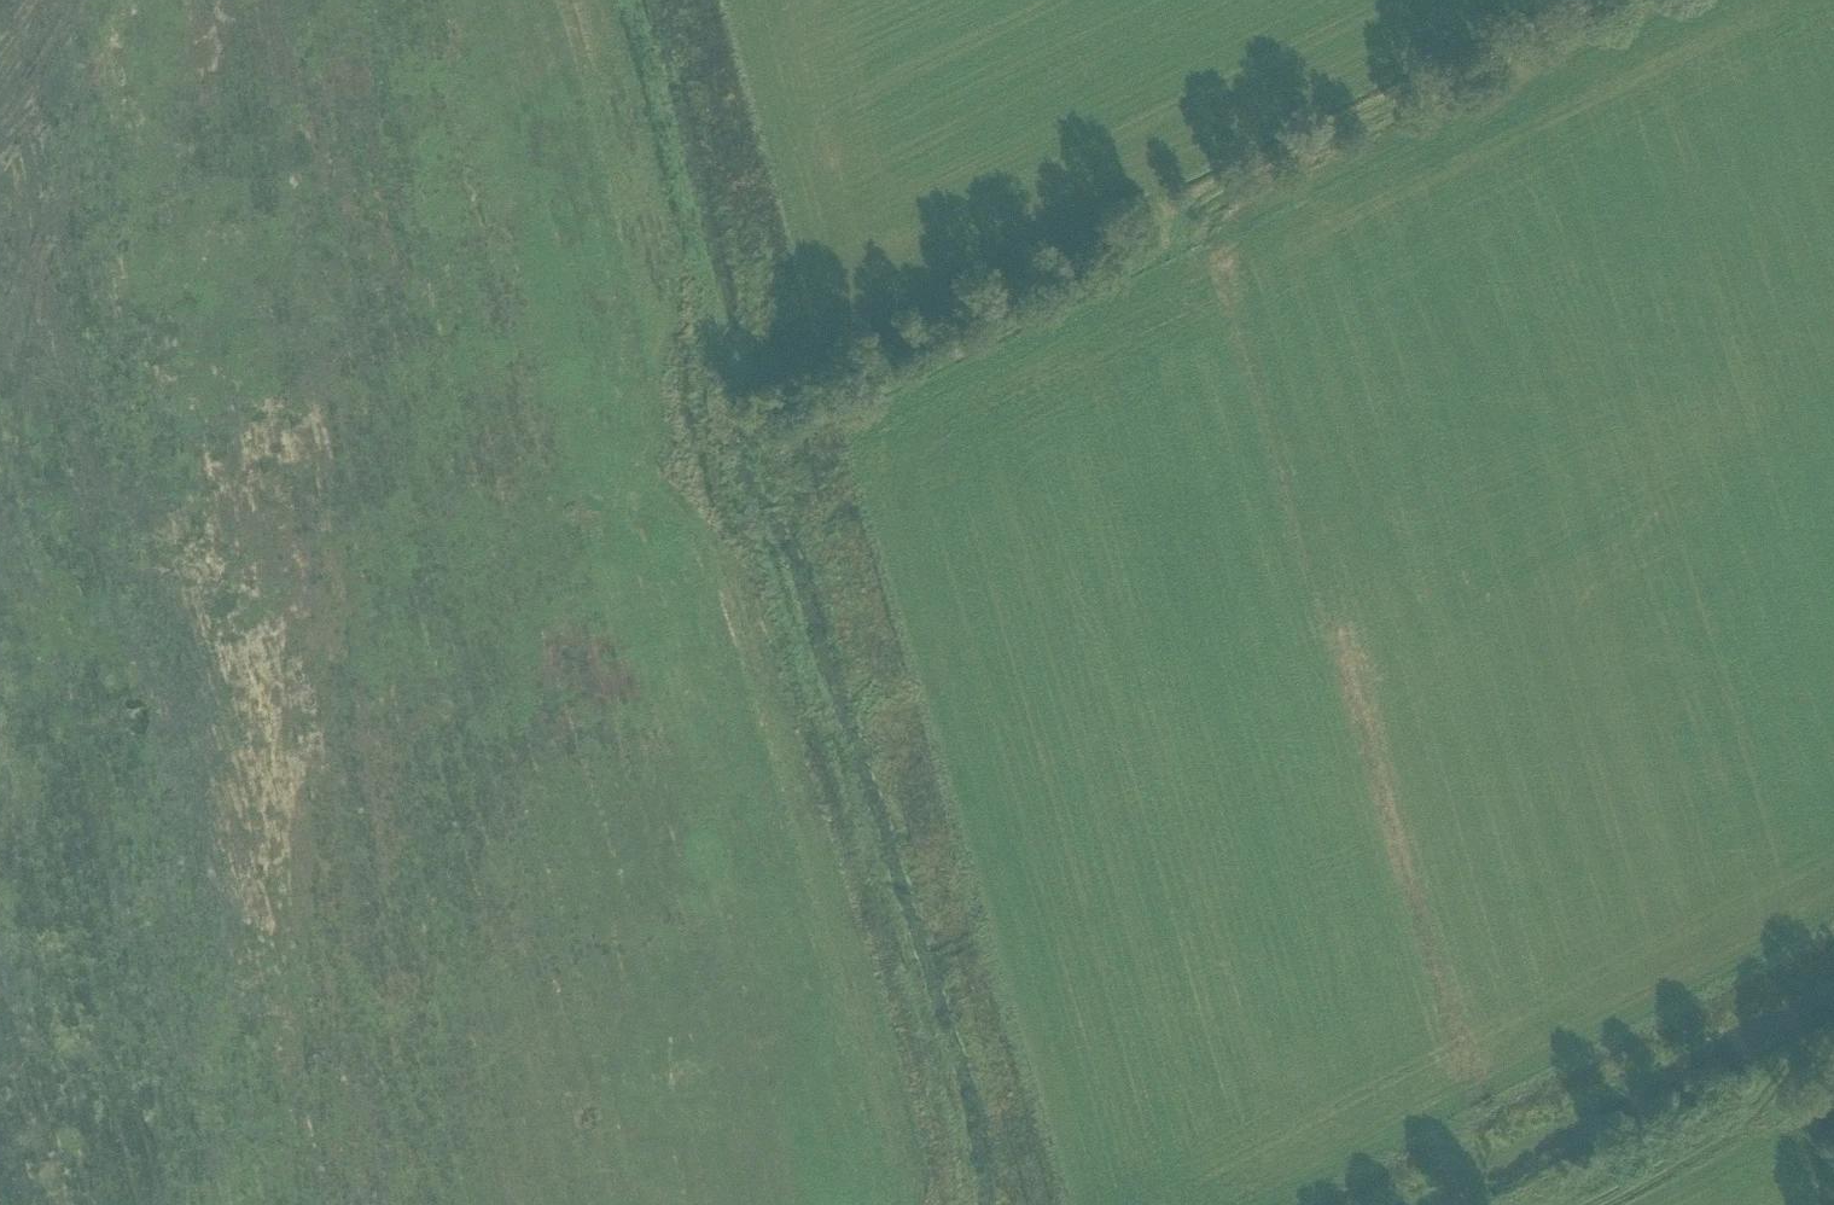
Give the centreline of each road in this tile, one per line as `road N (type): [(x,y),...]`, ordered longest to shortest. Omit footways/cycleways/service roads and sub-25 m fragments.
road 1 (track): [(1599,0),(1156,217)]
road 2 (track): [(1833,1034),(1780,1062),(1762,1101),(1726,1138),(1588,1204)]

